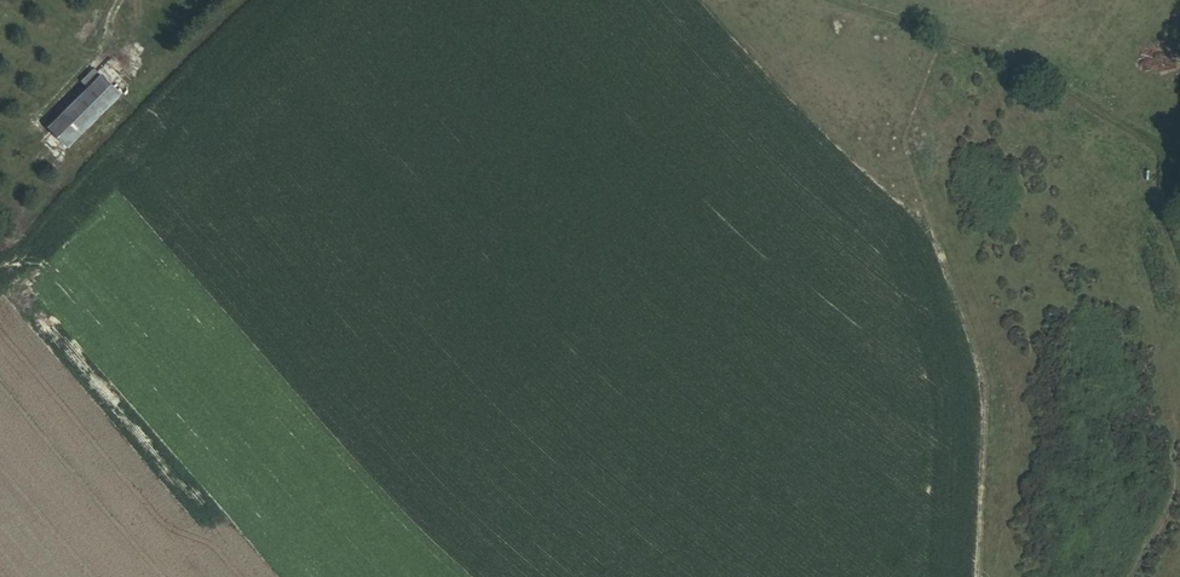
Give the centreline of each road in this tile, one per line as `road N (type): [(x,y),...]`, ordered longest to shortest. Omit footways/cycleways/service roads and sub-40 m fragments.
road 1 (track): [(1179,249),(1166,156),(1070,95),(837,0)]

